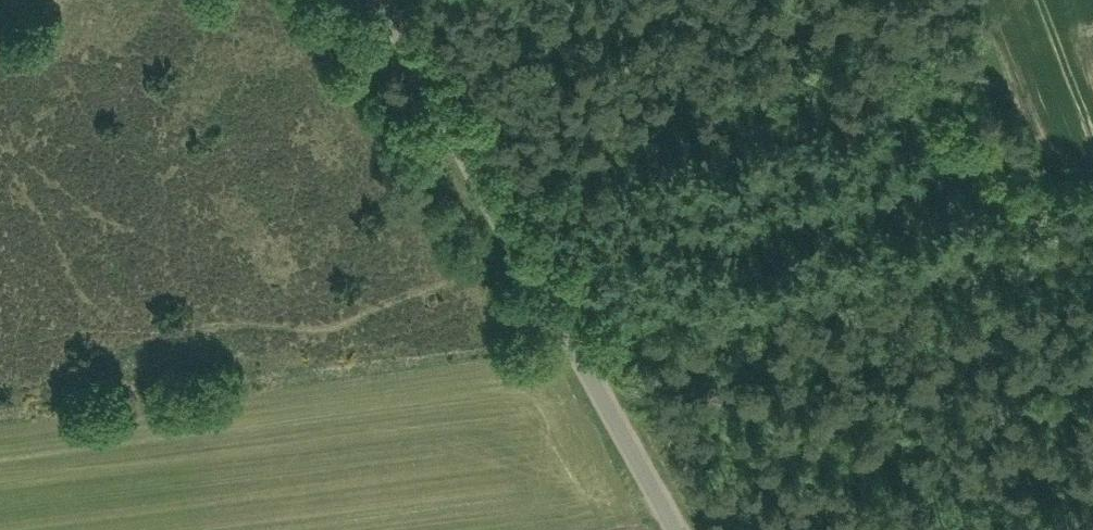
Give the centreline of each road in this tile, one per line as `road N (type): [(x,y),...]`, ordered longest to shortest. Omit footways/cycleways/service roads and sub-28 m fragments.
road 1 (tertiary): [(661,529),(369,0)]
road 2 (track): [(425,103),(917,0)]

